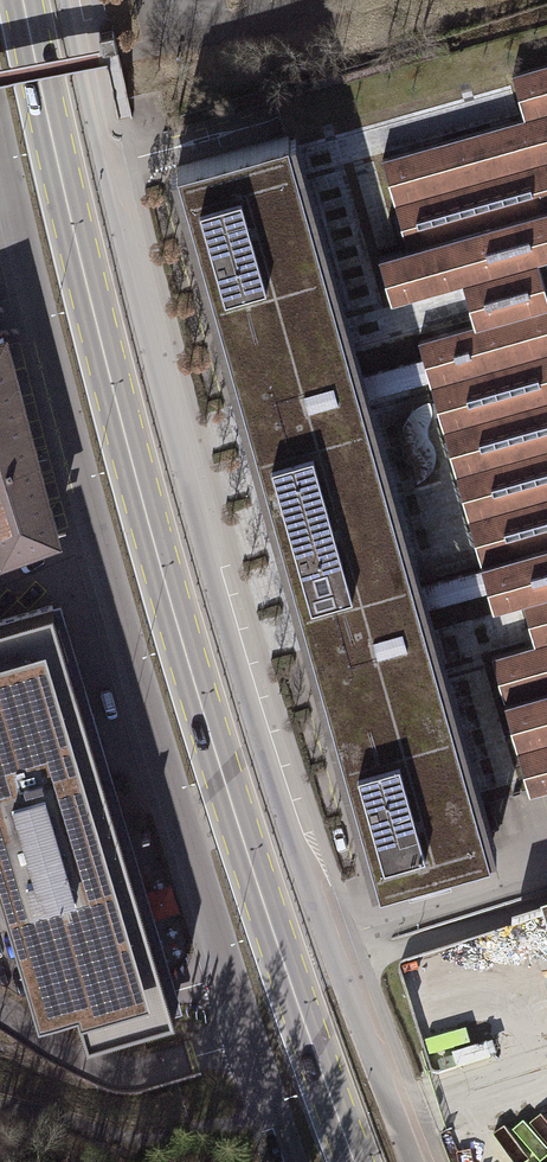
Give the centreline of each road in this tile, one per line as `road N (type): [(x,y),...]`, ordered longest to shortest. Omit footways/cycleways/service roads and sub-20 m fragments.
road 1 (tertiary): [(419,1161),(331,932),(214,575),(71,0)]
road 2 (primary): [(356,1161),(268,925),(191,677),(23,0)]
road 3 (tertiary): [(0,120),(25,252),(169,768),(295,1161)]
road 4 (track): [(0,1102),(125,1138),(253,1117)]

